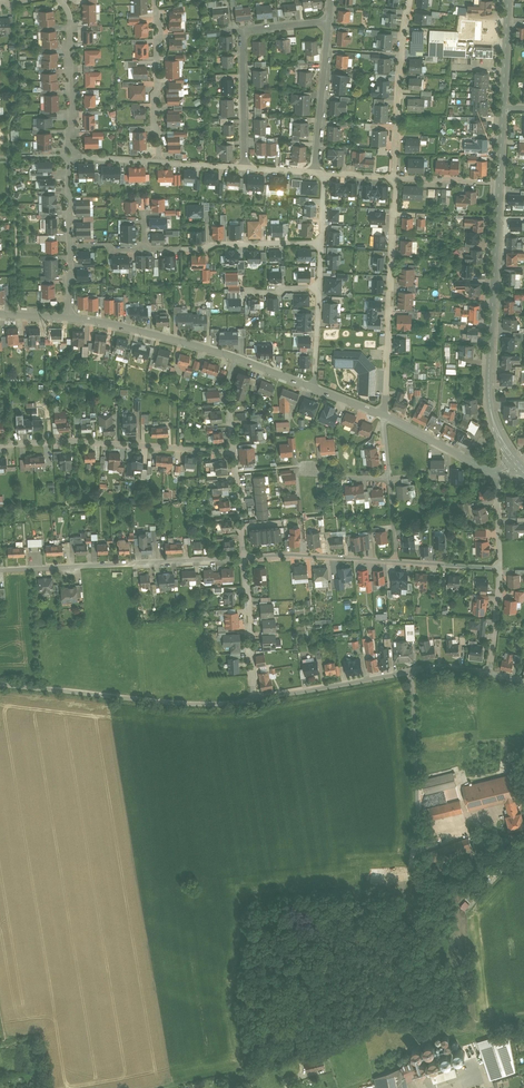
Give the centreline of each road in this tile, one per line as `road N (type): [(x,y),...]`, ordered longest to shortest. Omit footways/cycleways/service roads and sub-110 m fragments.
road 1 (secondary): [(519,466),(491,410),(499,183)]
road 2 (residential): [(254,703),(188,707),(0,685)]
road 3 (residential): [(244,559),(0,571)]
road 4 (residential): [(490,675),(429,669),(254,703)]
road 5 (residential): [(396,179),(384,416)]
road 6 (residential): [(0,446),(76,442),(234,453)]
road 7 (residential): [(329,22),(243,31),(246,168)]
road 8 (residential): [(409,0),(396,179)]
road 9 (residential): [(145,250),(322,244)]
road 10 (residential): [(70,318),(235,358)]
road 11 (residential): [(156,0),(159,162)]
road 12 (residential): [(398,563),(244,559)]
road 13 (residential): [(64,3),(73,96),(68,156)]
road 14 (residential): [(329,22),(315,173)]
road 15 (residential): [(244,559),(254,703)]
road 16 (residential): [(384,416),(496,475)]

